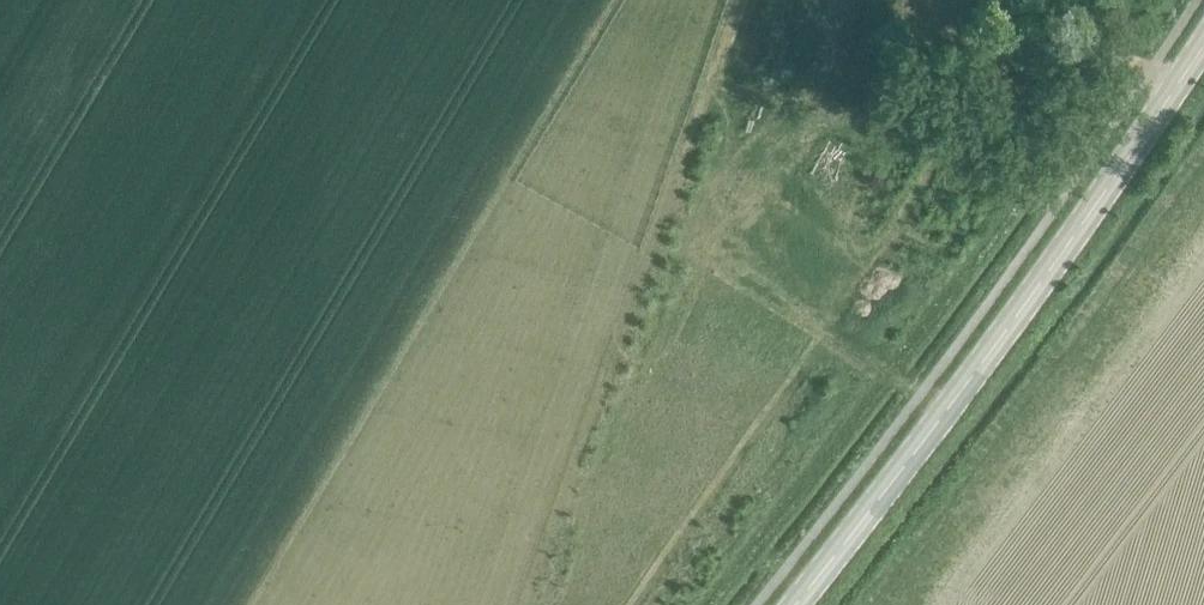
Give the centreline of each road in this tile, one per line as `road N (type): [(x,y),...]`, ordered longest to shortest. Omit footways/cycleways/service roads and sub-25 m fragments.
road 1 (secondary): [(796,604),(996,342),(1203,45)]

